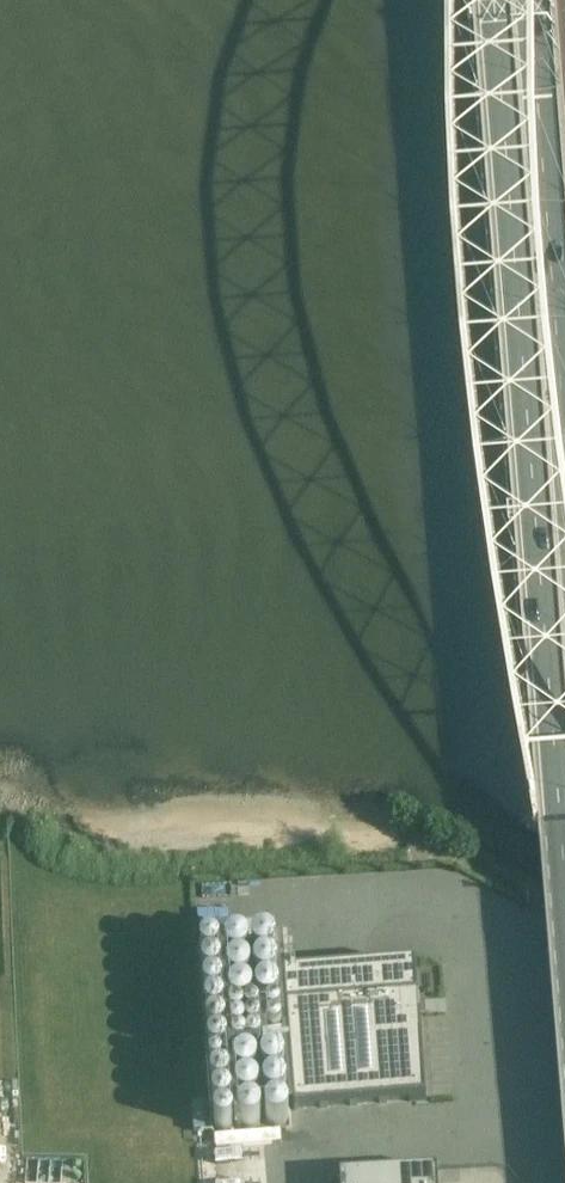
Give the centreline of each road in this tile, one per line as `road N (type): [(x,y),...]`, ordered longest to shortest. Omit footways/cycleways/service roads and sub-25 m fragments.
road 1 (primary): [(508,0),(564,739)]
road 2 (primary): [(564,268),(544,0)]

